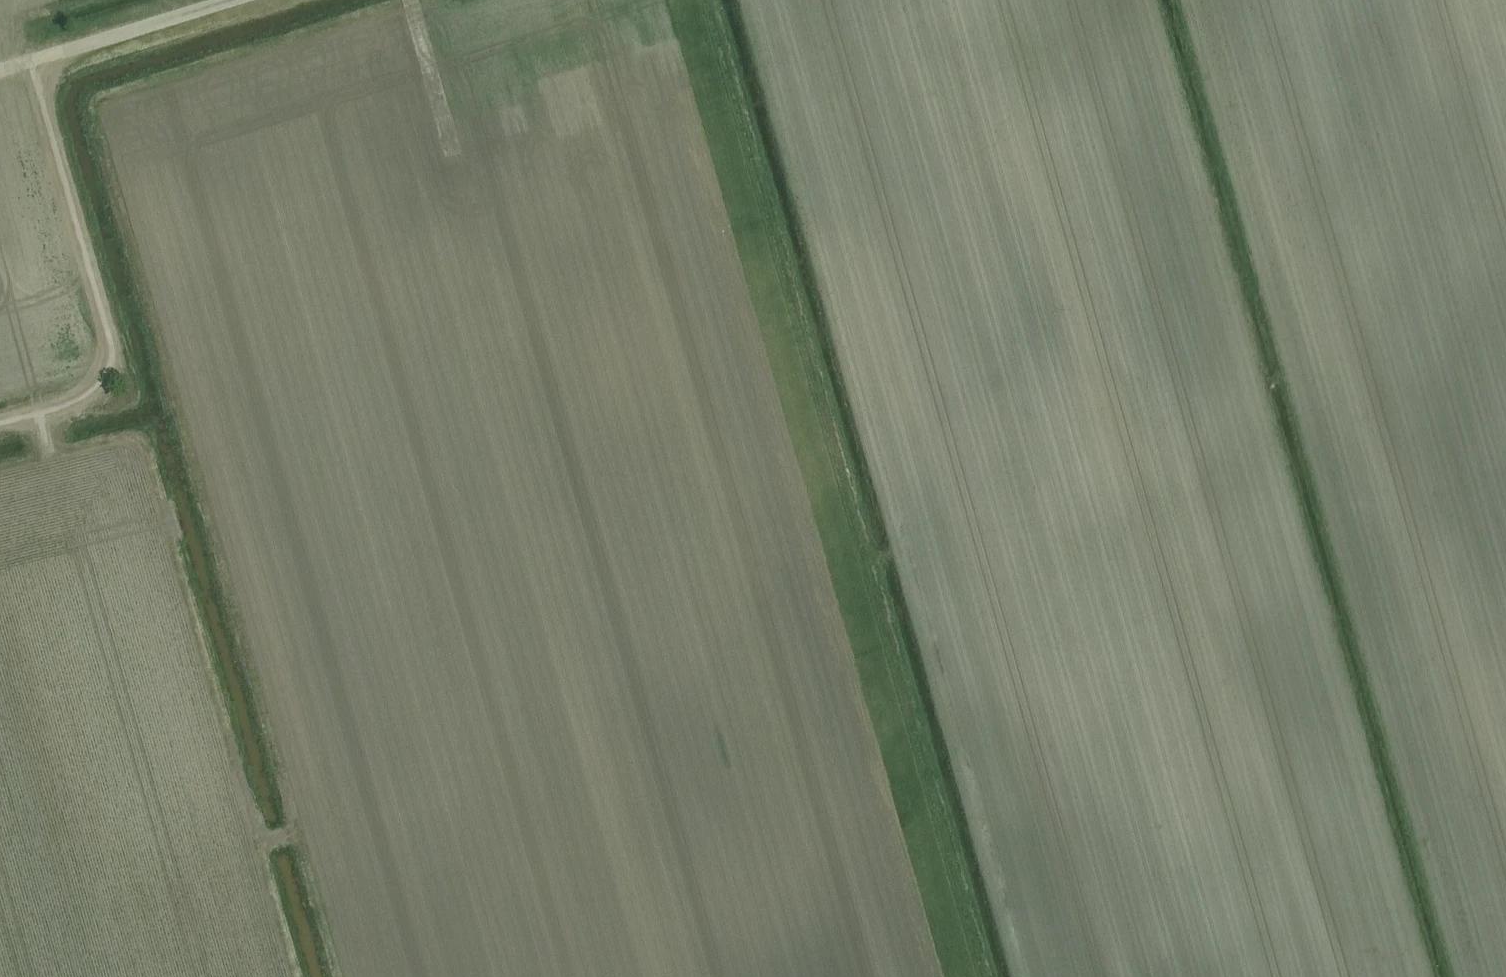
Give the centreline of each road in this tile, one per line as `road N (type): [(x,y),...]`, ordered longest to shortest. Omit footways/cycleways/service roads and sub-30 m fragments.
road 1 (unclassified): [(230,0),(31,63)]

